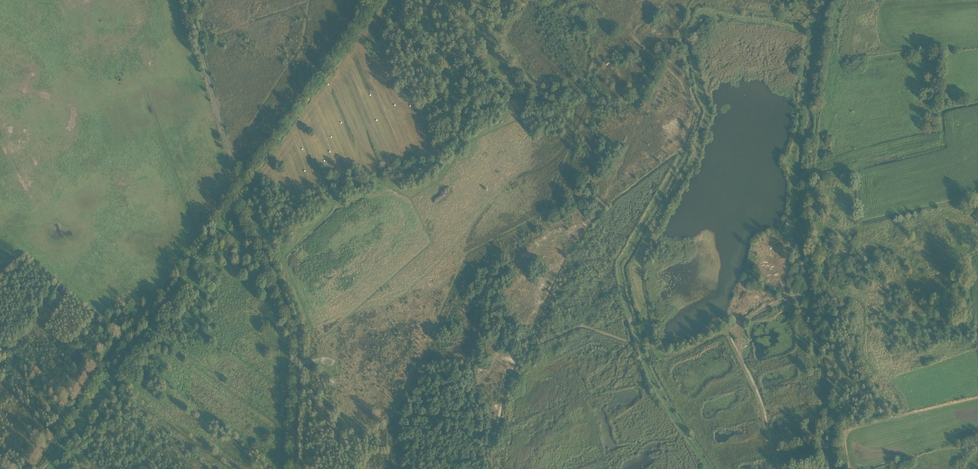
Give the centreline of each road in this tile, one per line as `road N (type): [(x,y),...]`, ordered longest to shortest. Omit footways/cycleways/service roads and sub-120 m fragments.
road 1 (track): [(293,468),(292,316)]

